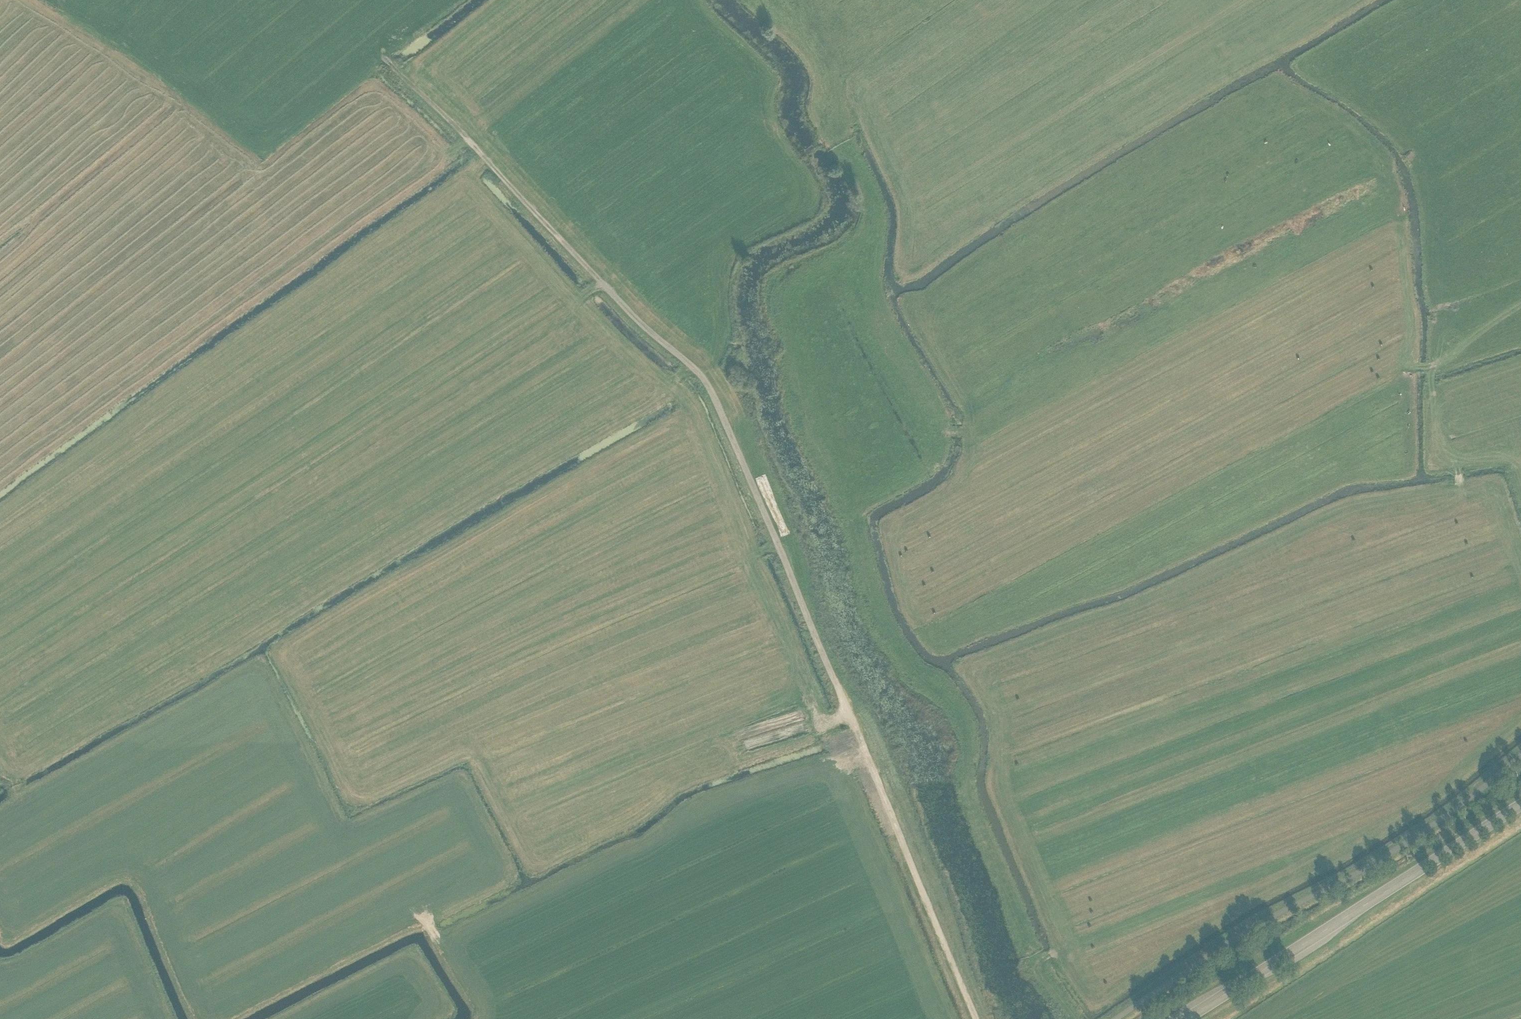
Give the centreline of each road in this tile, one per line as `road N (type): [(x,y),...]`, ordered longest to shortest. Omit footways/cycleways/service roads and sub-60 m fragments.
road 1 (track): [(388,62),(706,383),(976,1018)]
road 2 (secondary): [(1184,1018),(1520,805)]

